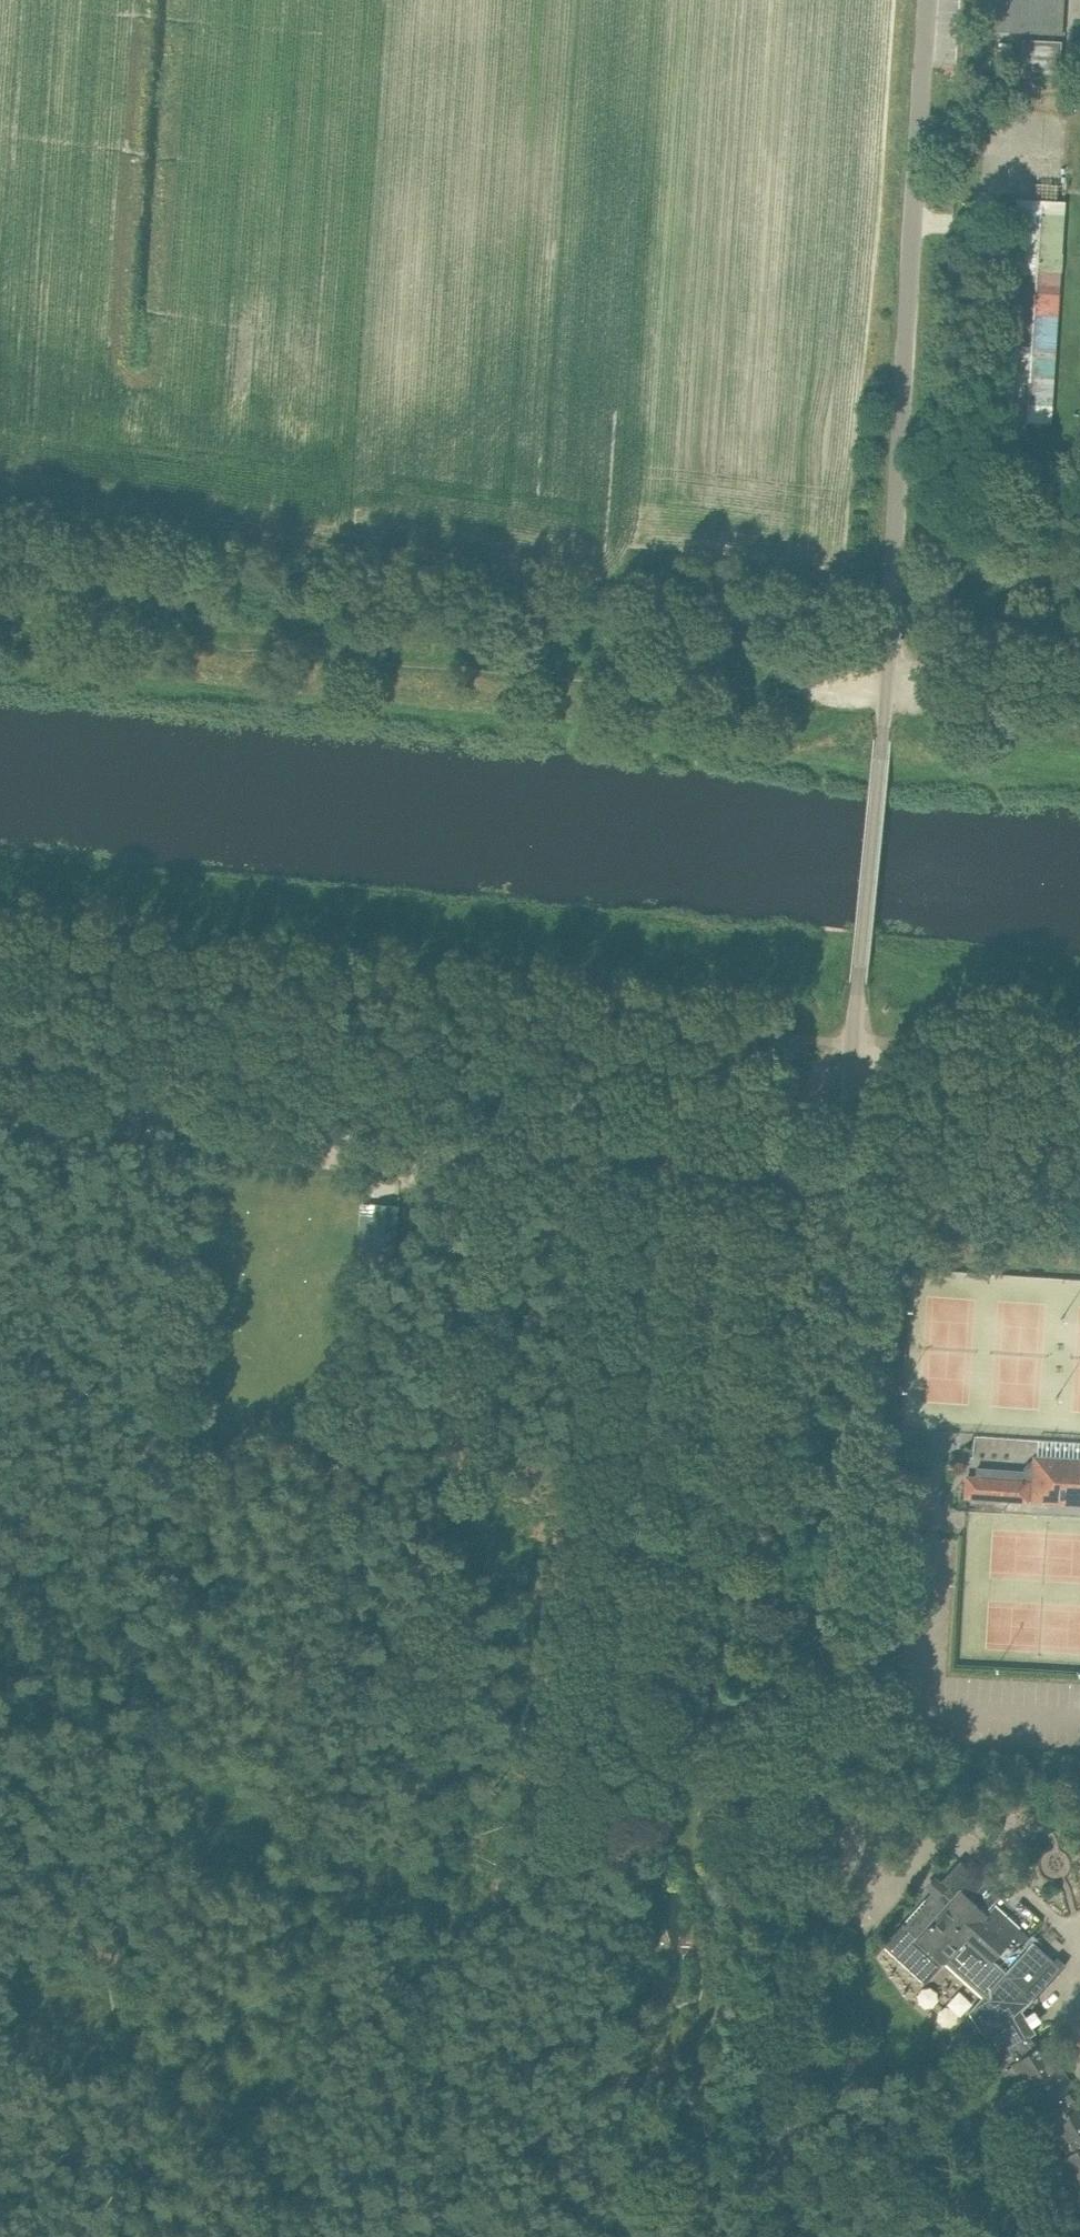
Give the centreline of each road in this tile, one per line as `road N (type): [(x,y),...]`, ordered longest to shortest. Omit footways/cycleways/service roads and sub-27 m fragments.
road 1 (unclassified): [(777,2236),(928,0)]
road 2 (track): [(0,611),(665,681),(771,681),(1079,706)]
road 3 (track): [(0,1109),(440,1164),(506,1136)]
road 4 (track): [(850,1095),(806,1107),(559,1103),(506,1136)]

